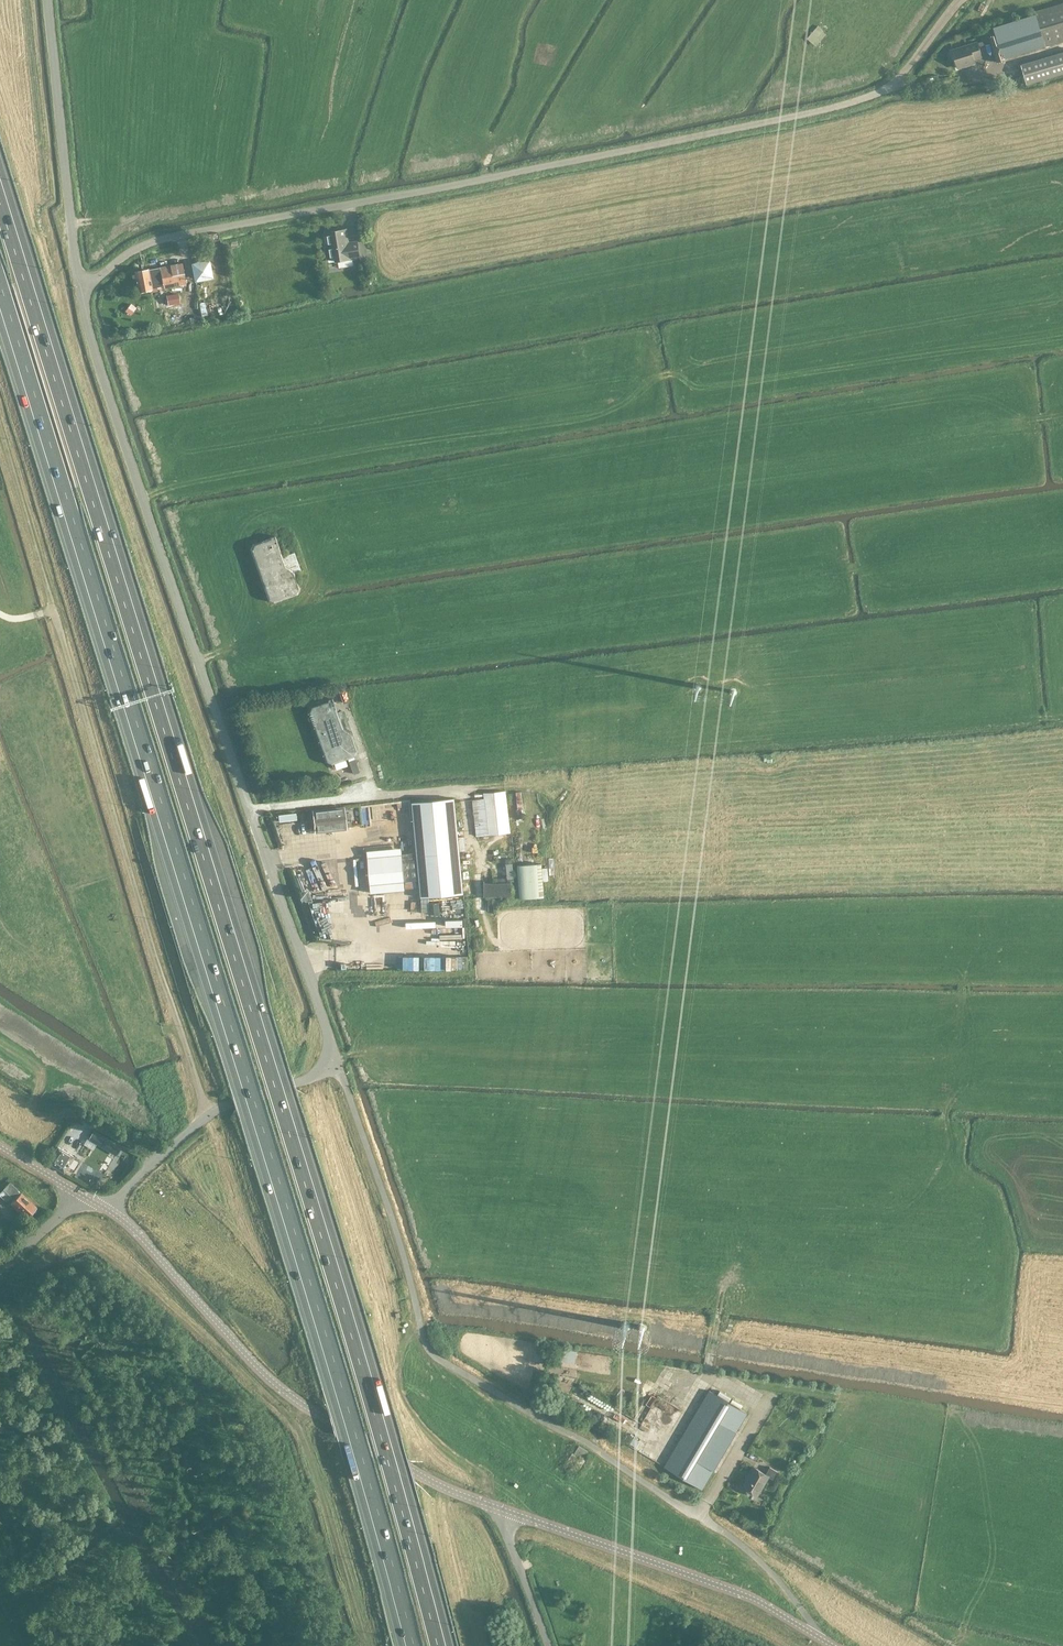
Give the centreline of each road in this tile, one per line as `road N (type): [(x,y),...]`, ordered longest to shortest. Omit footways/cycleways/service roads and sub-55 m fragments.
road 1 (motorway): [(441,1645),(360,1351),(0,191)]
road 2 (motorway): [(0,297),(410,1645)]
road 3 (unclassified): [(83,290),(159,240),(845,108),(912,87)]
road 4 (unclassified): [(338,1068),(142,499),(83,290)]
road 5 (unclassified): [(820,1638),(737,1542),(431,1353),(338,1068)]
road 6 (unclassified): [(208,1116),(0,426)]
road 7 (tertiary): [(506,1510),(427,1479),(287,1393),(107,1209)]
road 8 (tertiary): [(820,1638),(746,1595),(506,1510)]
road 9 (unclassified): [(83,290),(48,0)]
road 10 (track): [(488,1504),(479,1479),(418,1424),(397,1373)]
road 11 (unclassified): [(549,1645),(506,1510)]
road 12 (unclassified): [(208,1116),(338,1068)]
road 13 (unclassified): [(107,1209),(208,1116)]
road 14 (track): [(764,1410),(711,1380),(723,1308)]

